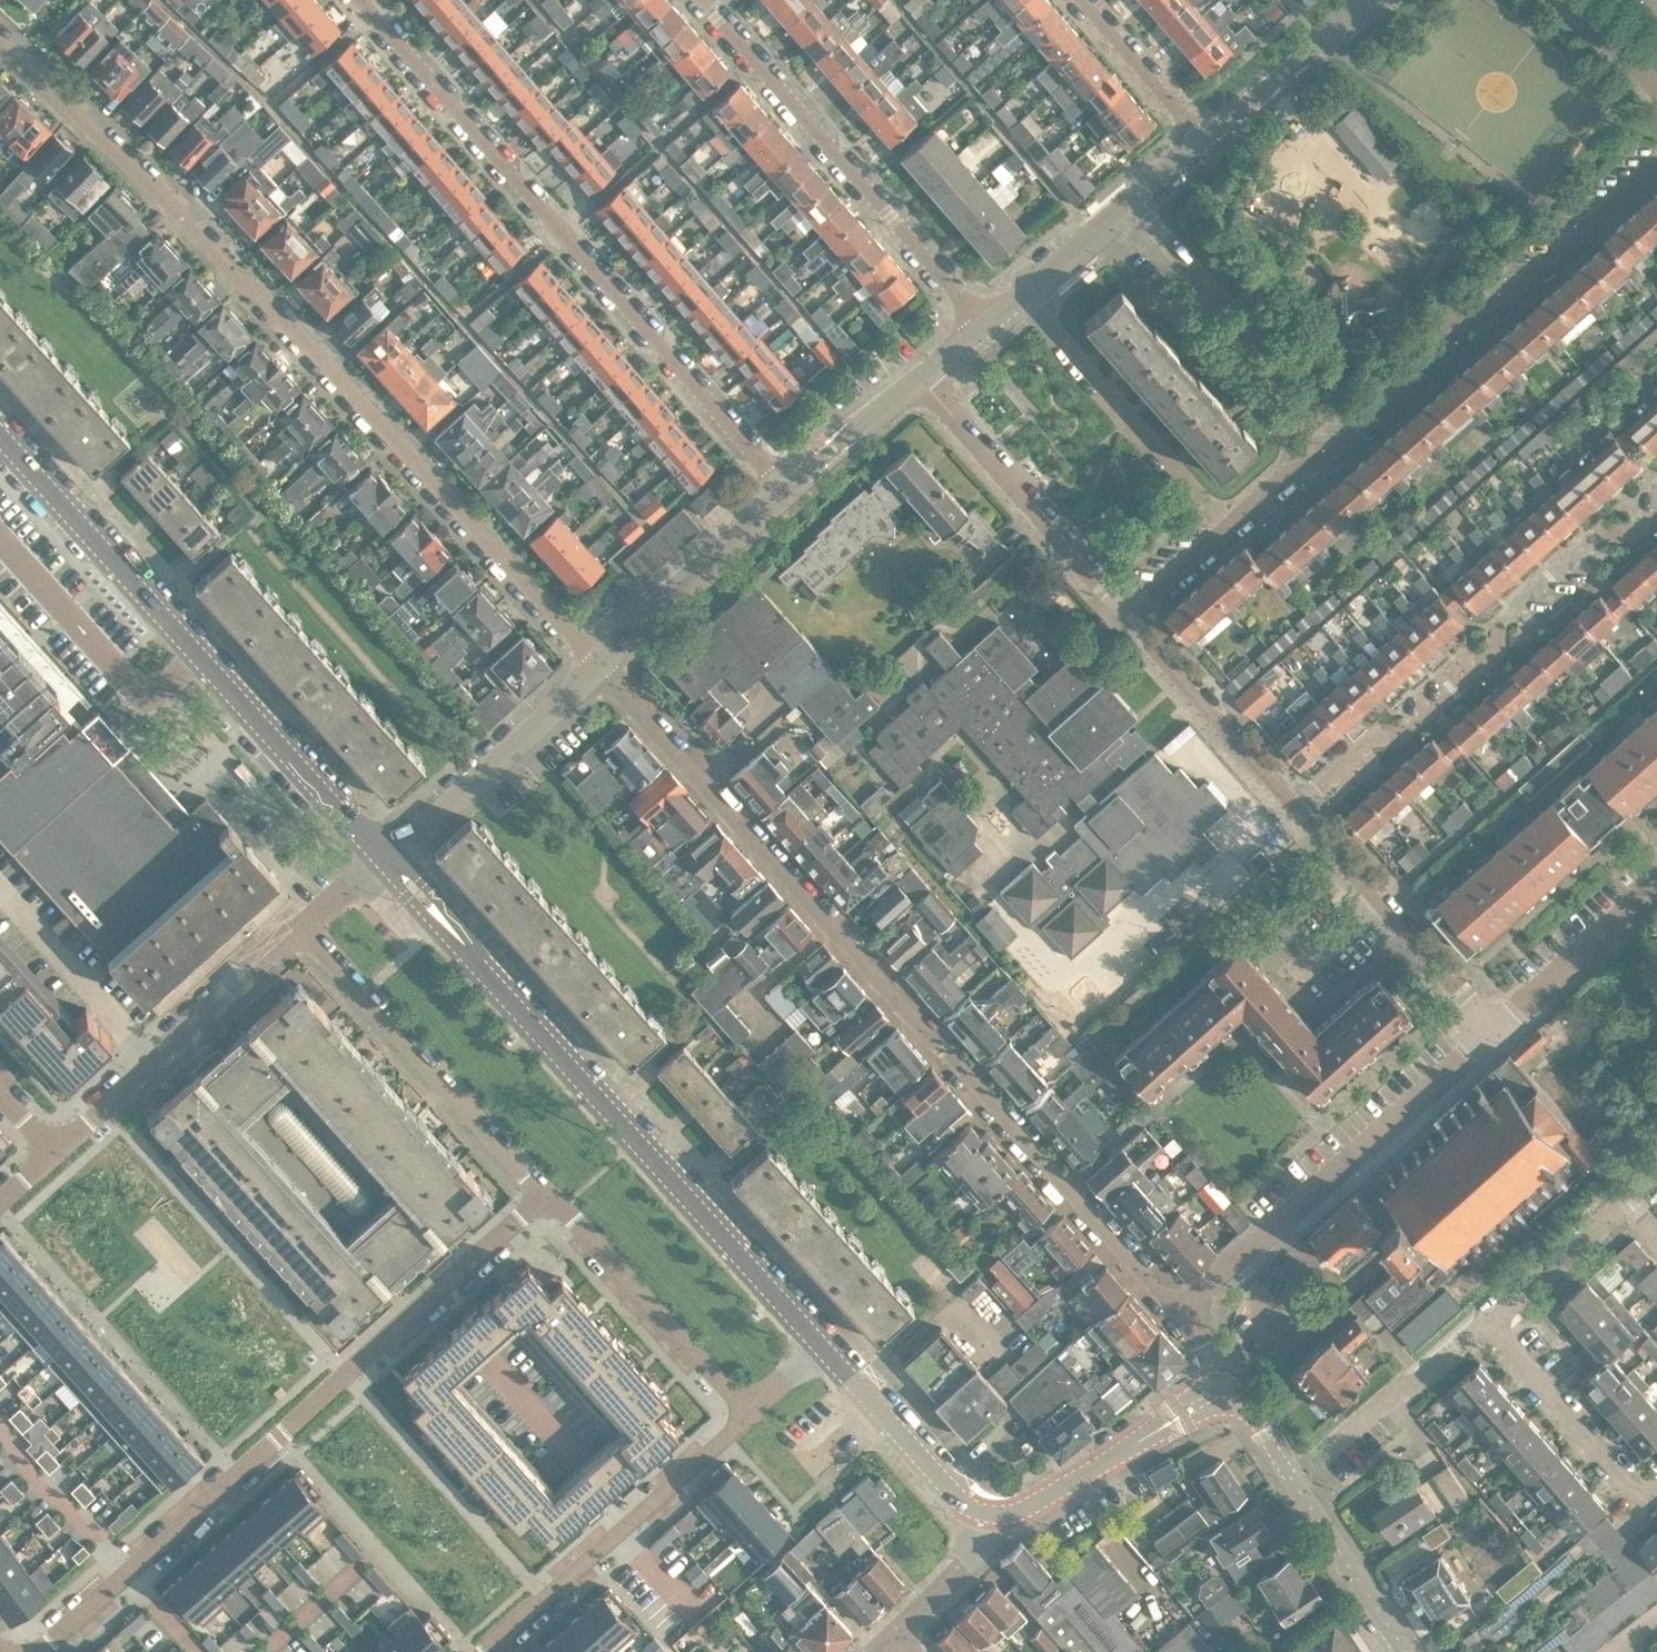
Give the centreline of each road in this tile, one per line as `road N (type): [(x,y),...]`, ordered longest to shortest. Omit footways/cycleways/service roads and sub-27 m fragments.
road 1 (residential): [(599,663),(1179,1312)]
road 2 (residential): [(599,663),(0,37)]
road 3 (residential): [(36,1651),(545,1195)]
road 4 (tertiary): [(820,1343),(381,857)]
road 5 (residential): [(357,0),(787,489)]
road 6 (residential): [(1656,163),(1502,299),(1461,316),(1419,352),(1410,387),(1334,457),(1292,467),(1229,525)]
road 7 (tertiary): [(381,857),(0,436)]
road 8 (residential): [(1296,809),(1383,735),(1413,726),(1490,659),(1503,623),(1573,555),(1631,536),(1656,516)]
road 9 (residential): [(984,321),(703,0)]
road 10 (residential): [(1179,1312),(1491,1031)]
road 11 (residential): [(298,931),(545,1195)]
road 12 (residential): [(482,1651),(747,1412)]
road 13 (residential): [(55,1153),(298,931)]
road 14 (residential): [(919,376),(1128,614)]
road 15 (residential): [(1229,525),(1128,422),(1021,289)]
road 16 (residential): [(545,1195),(747,1412)]
road 17 (residential): [(1296,809),(1491,1031)]
road 18 (residential): [(381,857),(599,663)]
road 19 (tertiary): [(1223,1393),(1021,1513),(991,1517)]
road 20 (residential): [(1656,1495),(1640,1510),(1484,1326)]
road 21 (residential): [(1128,614),(1296,809)]
road 22 (residential): [(599,663),(787,489)]
road 23 (tertiary): [(991,1517),(951,1494),(820,1343)]
road 24 (residential): [(1294,1481),(1484,1326)]
road 25 (residential): [(1021,289),(1201,137)]
road 26 (residential): [(1484,1326),(1656,1174)]
road 27 (residential): [(1491,1031),(1656,885)]
road 28 (residential): [(1201,137),(1361,0)]
road 29 (tertiary): [(1410,1651),(1294,1481)]
road 30 (residential): [(1201,137),(1078,0)]
road 31 (residential): [(787,489),(919,376)]
road 32 (residential): [(991,1517),(972,1564),(899,1635)]
road 33 (residential): [(1229,525),(1128,614)]

